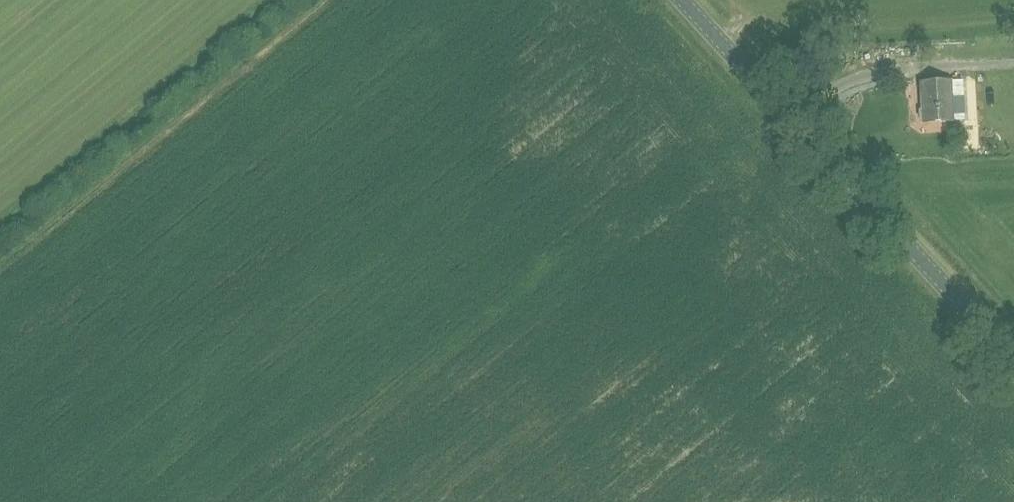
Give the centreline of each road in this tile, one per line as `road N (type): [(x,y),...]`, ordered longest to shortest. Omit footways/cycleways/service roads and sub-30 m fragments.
road 1 (tertiary): [(1013,365),(683,0)]

